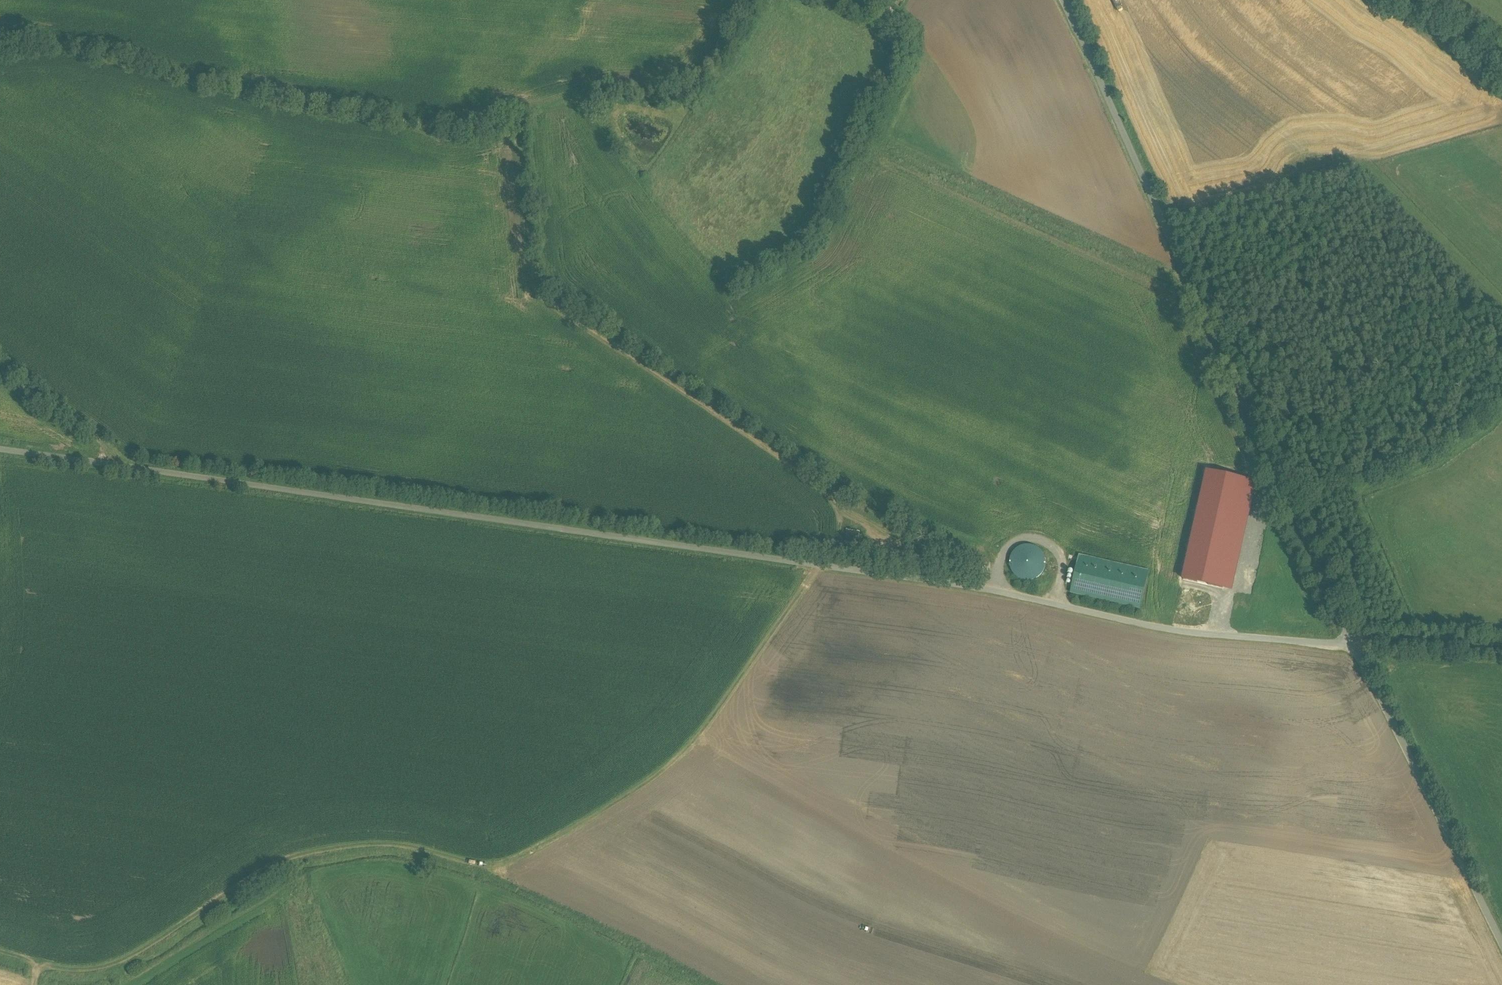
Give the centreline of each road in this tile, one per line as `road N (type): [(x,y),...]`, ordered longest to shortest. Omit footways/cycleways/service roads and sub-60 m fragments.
road 1 (unclassified): [(1359,647),(0,436)]
road 2 (unclassified): [(1061,0),(1359,647)]
road 3 (unclassified): [(1501,935),(1359,647)]
road 4 (track): [(1359,647),(1501,654)]

